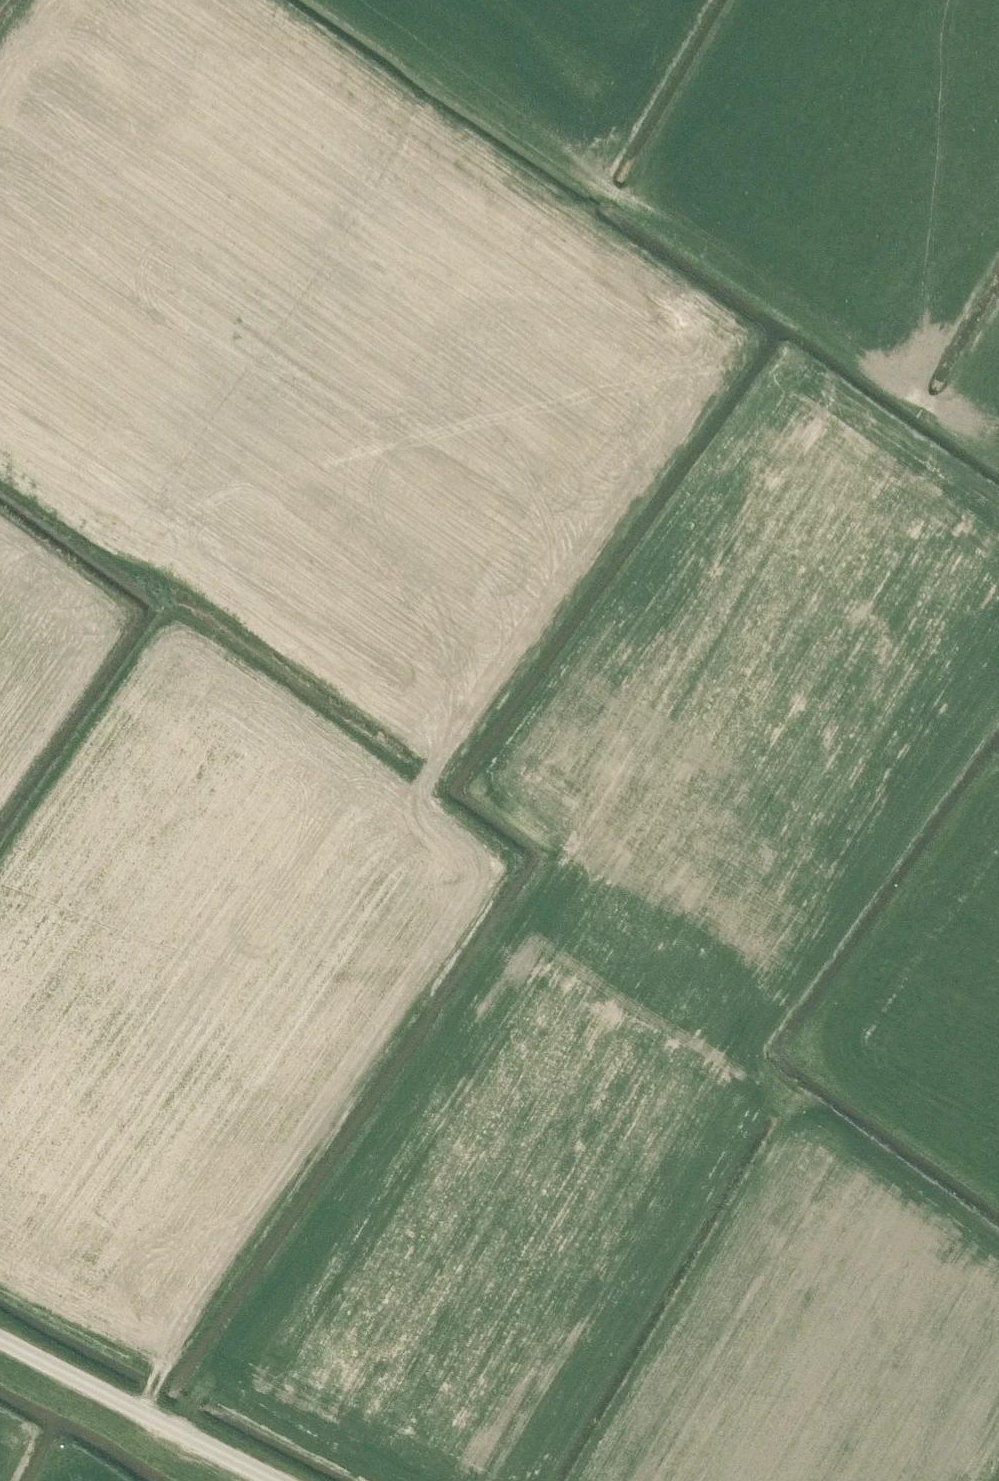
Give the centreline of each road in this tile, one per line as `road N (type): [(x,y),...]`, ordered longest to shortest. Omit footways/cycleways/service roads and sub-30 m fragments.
road 1 (unclassified): [(277,1480),(0,1338)]

